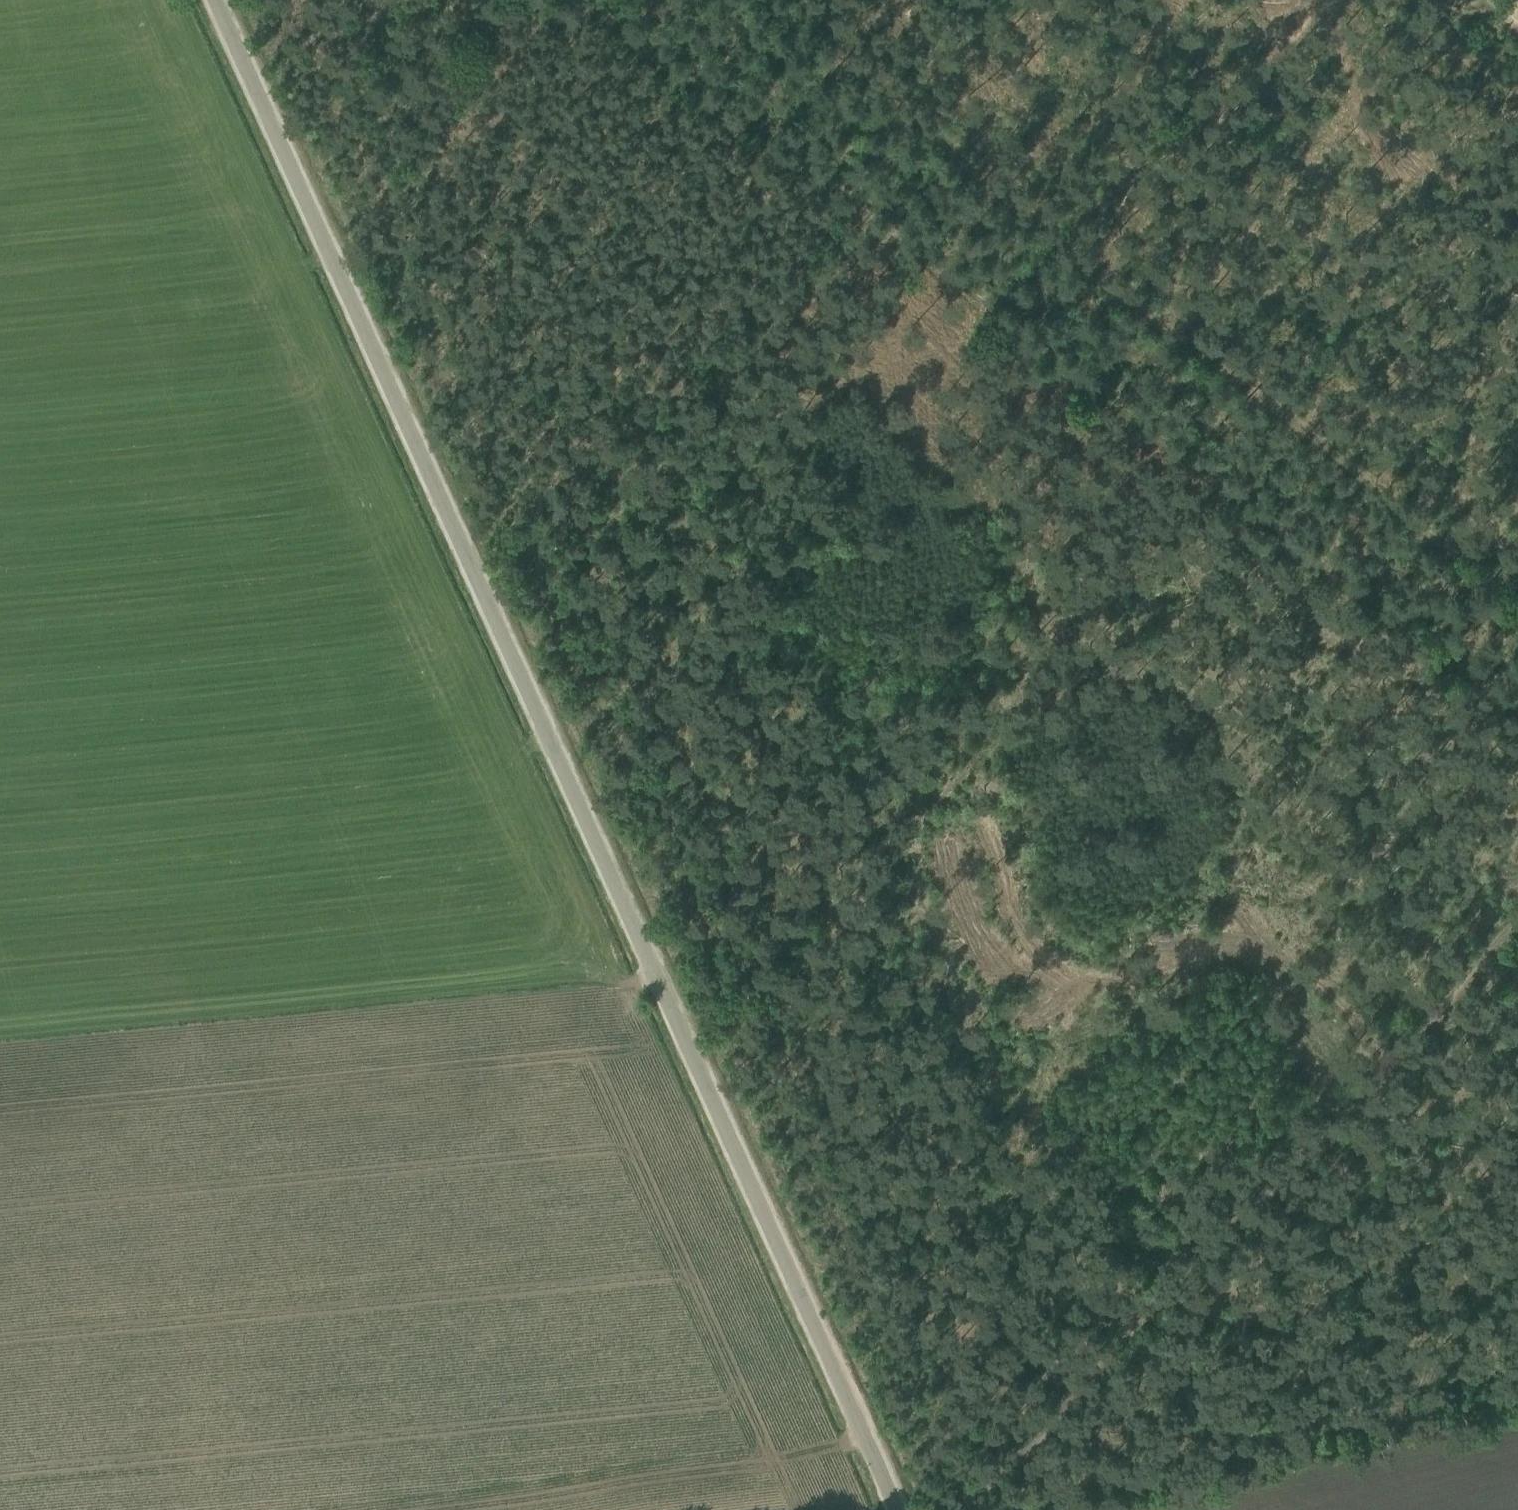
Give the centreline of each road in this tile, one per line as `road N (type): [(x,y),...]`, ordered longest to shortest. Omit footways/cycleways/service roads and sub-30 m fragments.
road 1 (unclassified): [(889,1509),(567,774),(212,0)]
road 2 (track): [(944,1509),(1517,915)]

